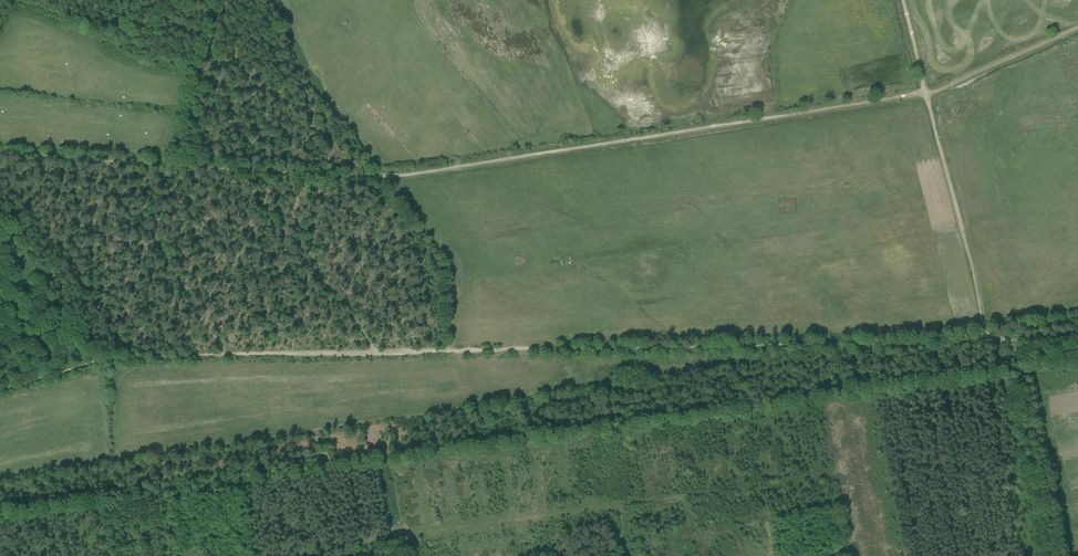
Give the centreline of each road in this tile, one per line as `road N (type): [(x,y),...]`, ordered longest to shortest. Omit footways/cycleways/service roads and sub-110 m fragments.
road 1 (track): [(0,389),(126,357),(889,342),(985,328)]
road 2 (track): [(0,154),(381,177),(926,92)]
road 3 (track): [(985,328),(926,92)]
road 4 (track): [(238,170),(376,353)]
road 5 (track): [(106,161),(227,355)]
road 6 (track): [(1007,340),(1054,555)]
road 7 (track): [(210,0),(163,165)]
road 8 (track): [(926,92),(1077,28)]

